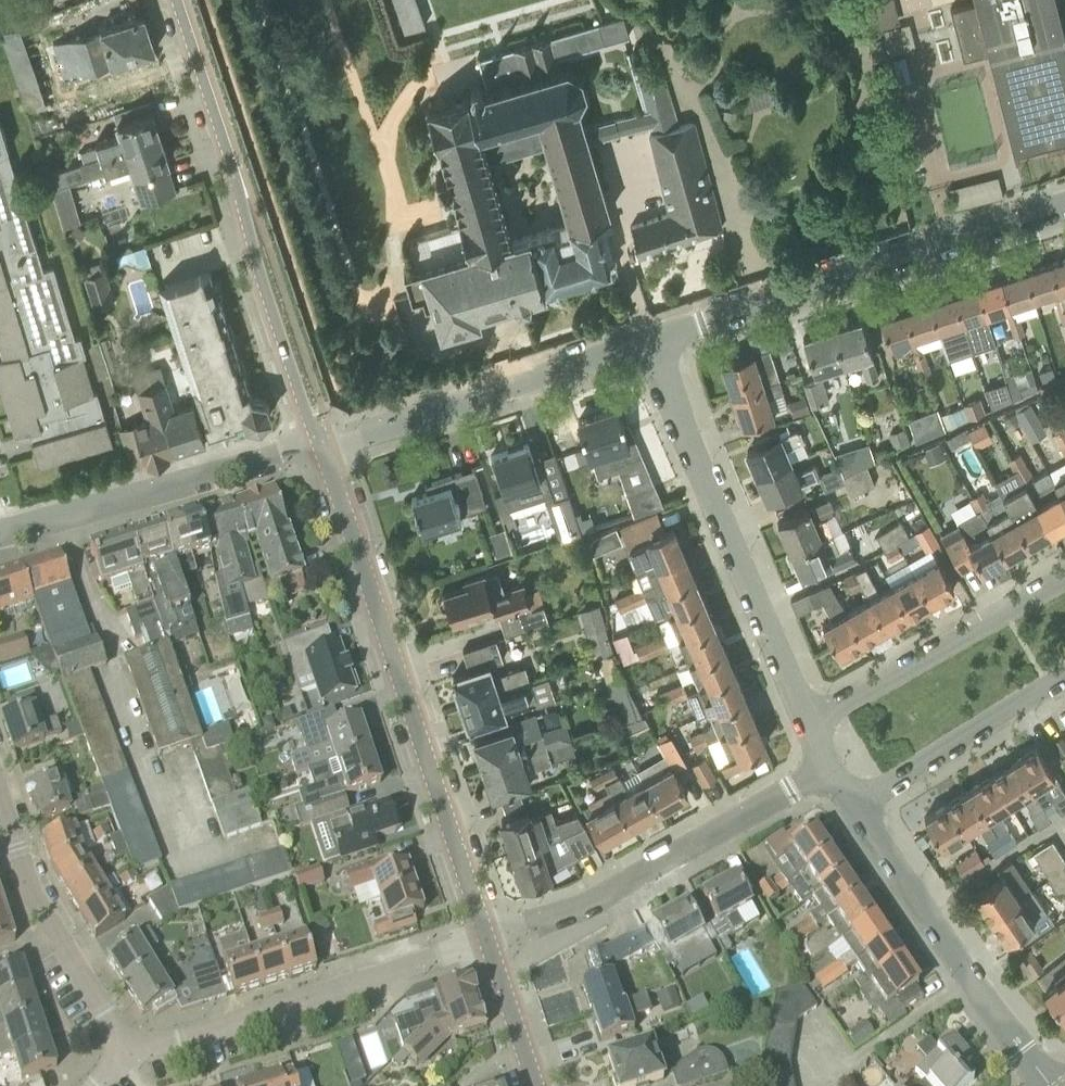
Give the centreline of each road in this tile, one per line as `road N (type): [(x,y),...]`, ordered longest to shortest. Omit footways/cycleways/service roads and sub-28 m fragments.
road 1 (tertiary): [(322,448),(487,940)]
road 2 (tertiary): [(175,0),(322,448)]
road 3 (residential): [(650,342),(1064,207)]
road 4 (residential): [(810,723),(650,342)]
road 5 (residential): [(487,940),(587,907),(832,767)]
road 6 (residential): [(132,1056),(487,940)]
road 7 (residential): [(322,448),(650,342)]
road 8 (residential): [(1050,1085),(855,806)]
road 9 (residential): [(0,536),(322,448)]
road 10 (residential): [(132,1056),(34,897),(0,796)]
road 11 (residential): [(1064,578),(810,723)]
road 12 (residential): [(855,806),(1064,676)]
road 13 (tertiary): [(487,940),(541,1085)]

